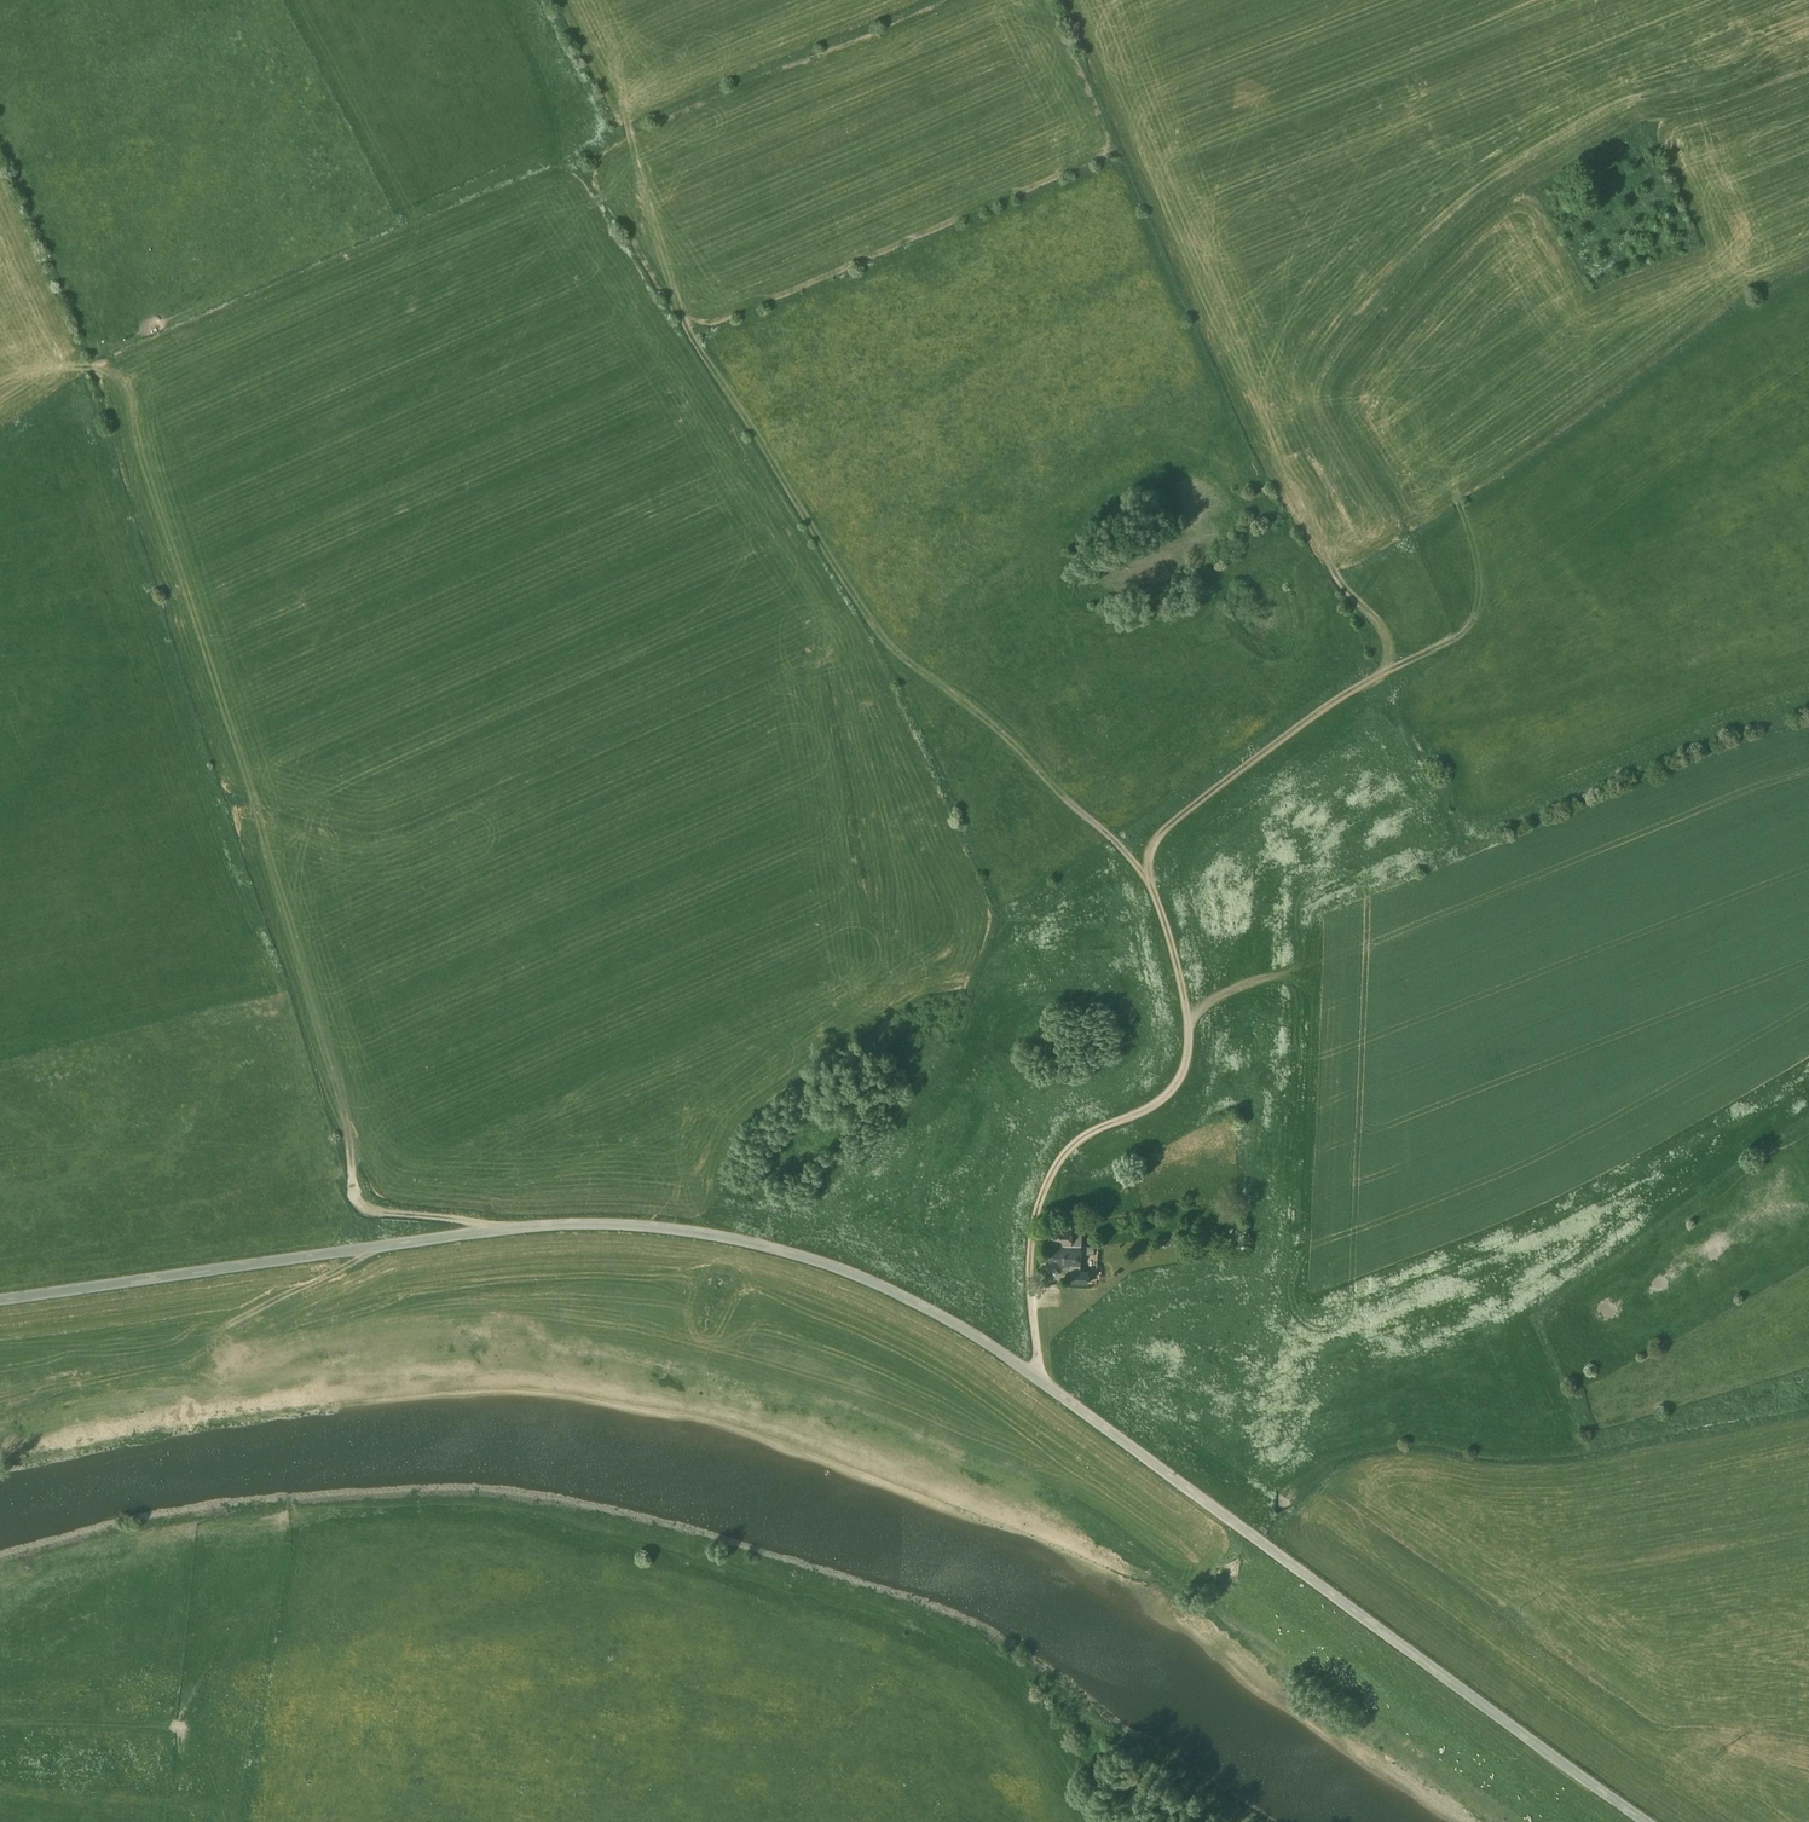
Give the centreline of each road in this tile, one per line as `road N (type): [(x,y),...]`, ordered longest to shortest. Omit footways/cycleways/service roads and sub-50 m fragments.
road 1 (unclassified): [(0,1295),(586,1219),(726,1230),(815,1253),(911,1293),(999,1347),(1653,1821)]

